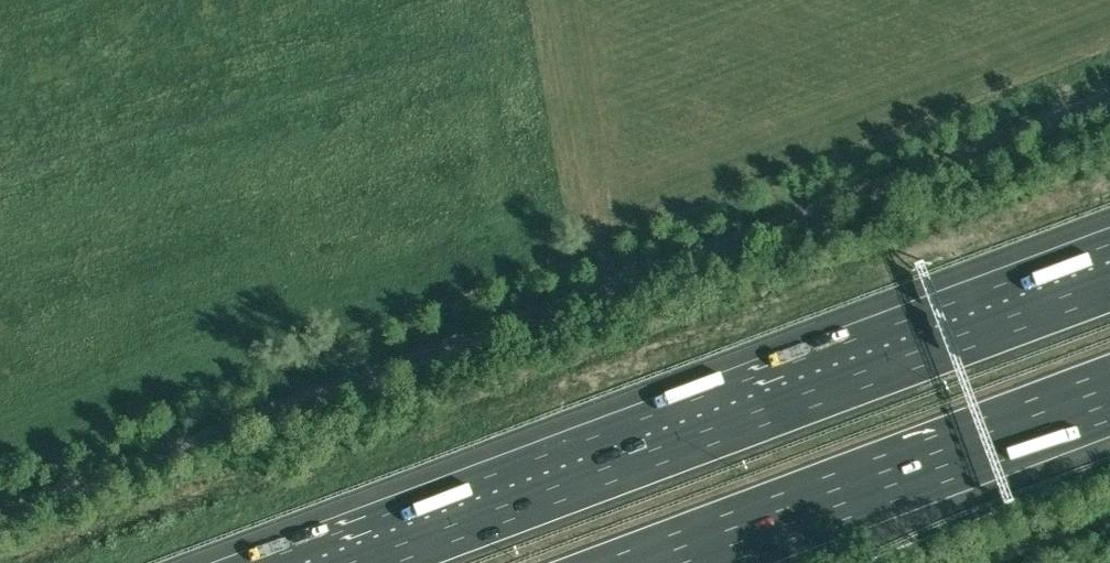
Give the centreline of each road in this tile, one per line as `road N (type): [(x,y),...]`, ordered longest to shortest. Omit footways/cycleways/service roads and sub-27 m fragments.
road 1 (unclassified): [(1109,100),(0,516)]
road 2 (motorway): [(1109,286),(367,562)]
road 3 (motorway): [(683,562),(1109,404)]
road 4 (unclassified): [(984,562),(1109,514)]

